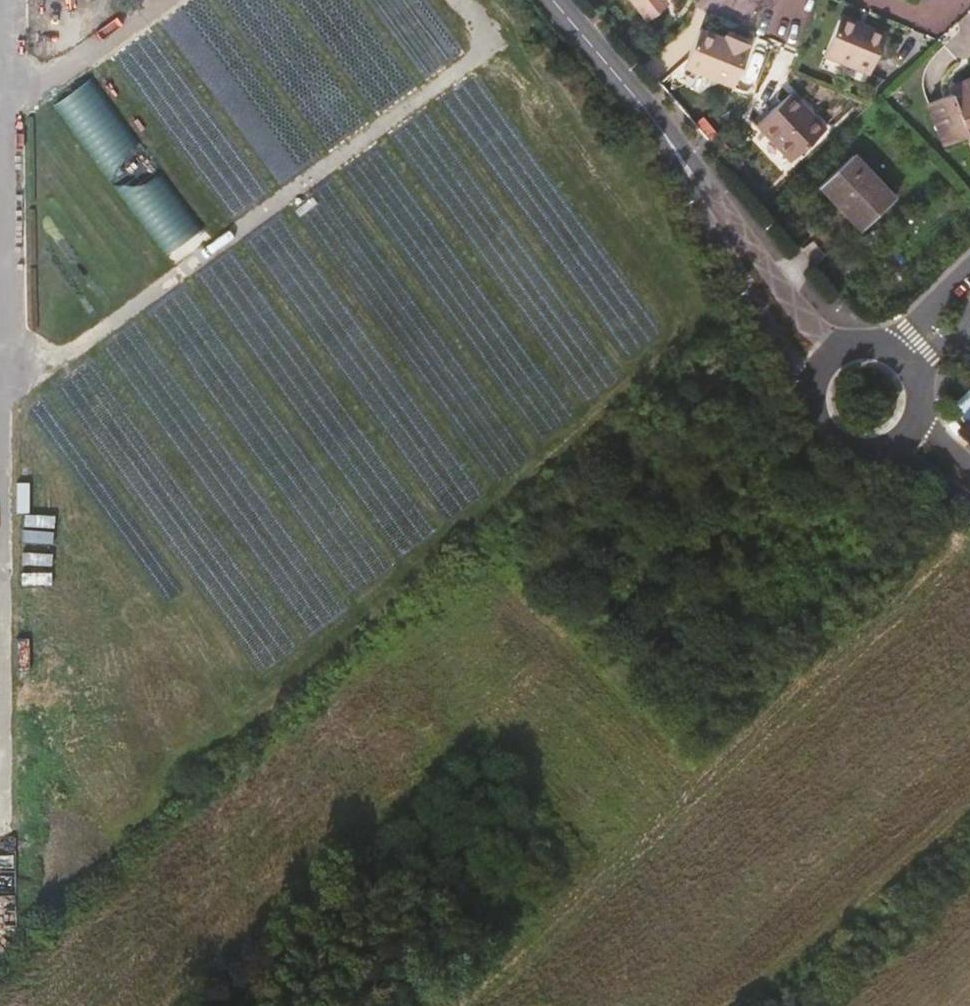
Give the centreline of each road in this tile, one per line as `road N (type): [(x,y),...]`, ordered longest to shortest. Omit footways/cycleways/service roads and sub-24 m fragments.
road 1 (tertiary): [(553,0),(633,94),(822,370)]
road 2 (tertiary): [(822,370),(816,406),(832,437),(877,450),(907,434)]

